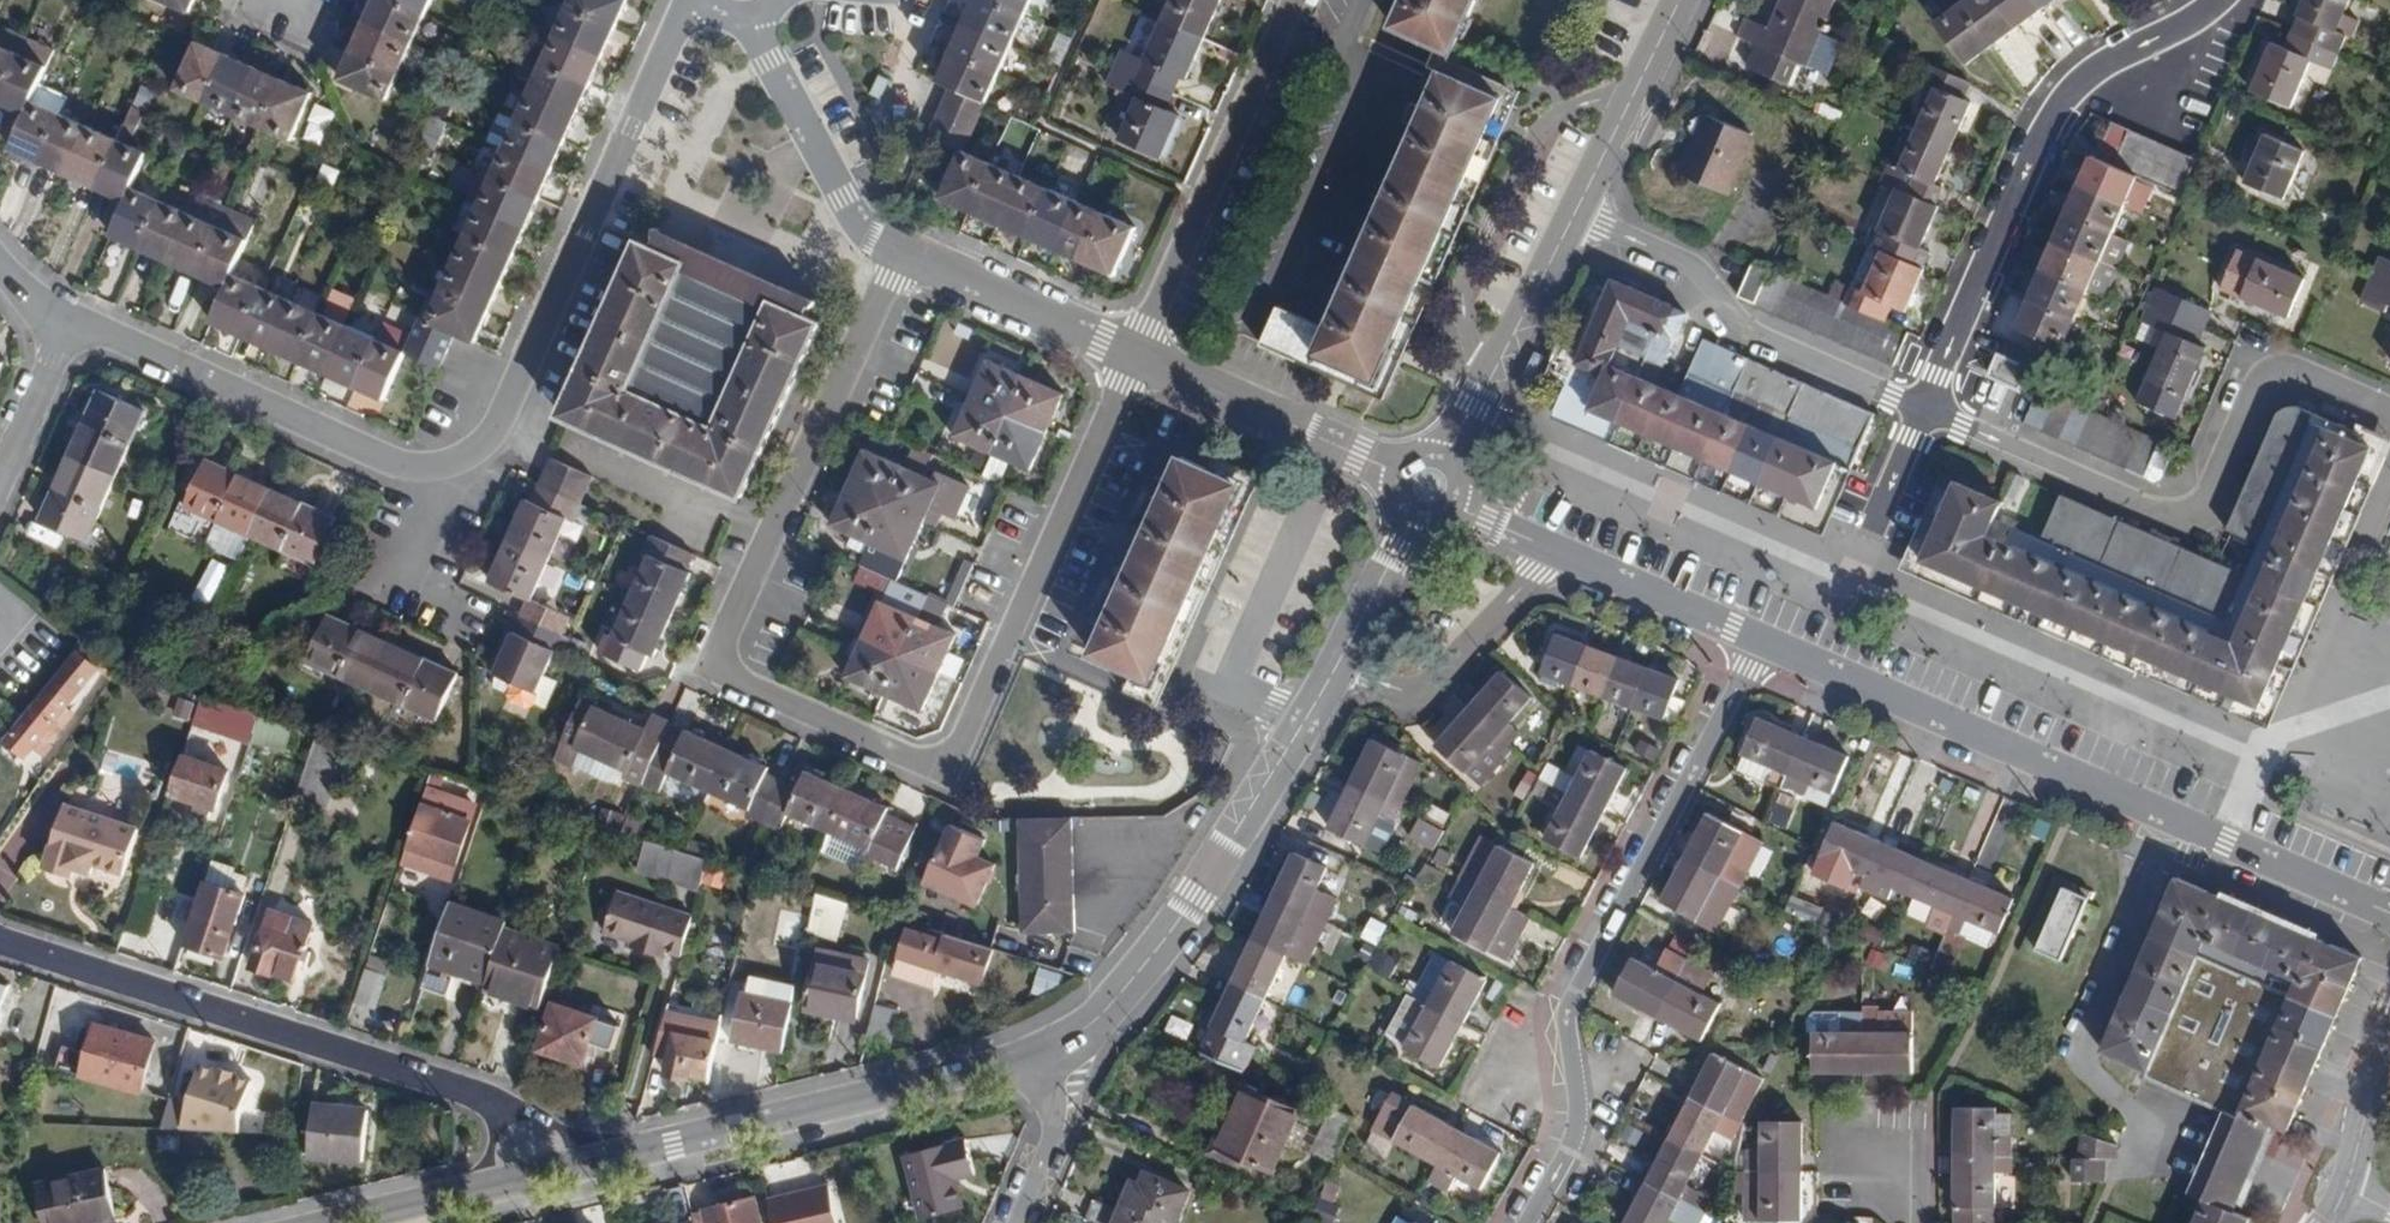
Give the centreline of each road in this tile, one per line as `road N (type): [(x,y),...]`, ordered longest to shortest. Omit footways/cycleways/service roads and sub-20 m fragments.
road 1 (residential): [(893,253),(888,281),(721,652),(729,672),(749,687),(909,757),(945,756),(959,739),(1133,357)]
road 2 (residential): [(692,0),(683,4),(498,425),(477,448),(429,466),(402,466),(165,362),(55,329)]
road 3 (residential): [(1765,641),(1572,1012),(1580,1131),(1533,1222)]
road 4 (residential): [(0,939),(472,1095),(522,1123),(531,1174)]
road 5 (residential): [(1926,411),(2173,510),(2206,497),(2250,400),(2278,374),(2304,376),(2389,414)]
road 6 (residential): [(1926,411),(2054,114),(2077,84),(2219,0)]
road 7 (residential): [(1339,665),(1198,897),(1125,992),(1087,1026),(1017,1057)]
road 8 (residential): [(1017,1057),(531,1174)]
road 9 (residential): [(2165,816),(1765,641)]
road 10 (residential): [(1574,212),(1679,257),(1758,336),(1926,411)]
road 11 (residential): [(2165,816),(2138,877),(2130,935),(2083,1045),(2082,1065),(2154,1134),(2132,1161)]
road 12 (residential): [(1295,0),(1133,357)]
road 13 (residential): [(1432,485),(1133,357)]
road 14 (residential): [(1574,212),(1432,485)]
road 15 (residential): [(1551,553),(1431,696),(1405,699),(1339,665)]
road 16 (residential): [(1133,357),(893,253)]
road 17 (residential): [(2389,913),(2165,816)]
road 18 (residential): [(1681,0),(1574,212)]
road 19 (residential): [(1765,641),(1551,553)]
road 20 (residential): [(751,0),(770,64),(840,196)]
road 21 (residential): [(1432,485),(1339,665)]
road 22 (residential): [(531,1174),(338,1222)]
road 23 (residential): [(1017,1057),(1045,1129),(1006,1222)]
road 24 (residential): [(55,329),(55,358),(0,477)]
road 25 (residential): [(2345,1190),(2389,1052)]
road 26 (residential): [(1551,553),(1484,526),(1432,485)]
road 27 (residential): [(1926,411),(1871,538)]

